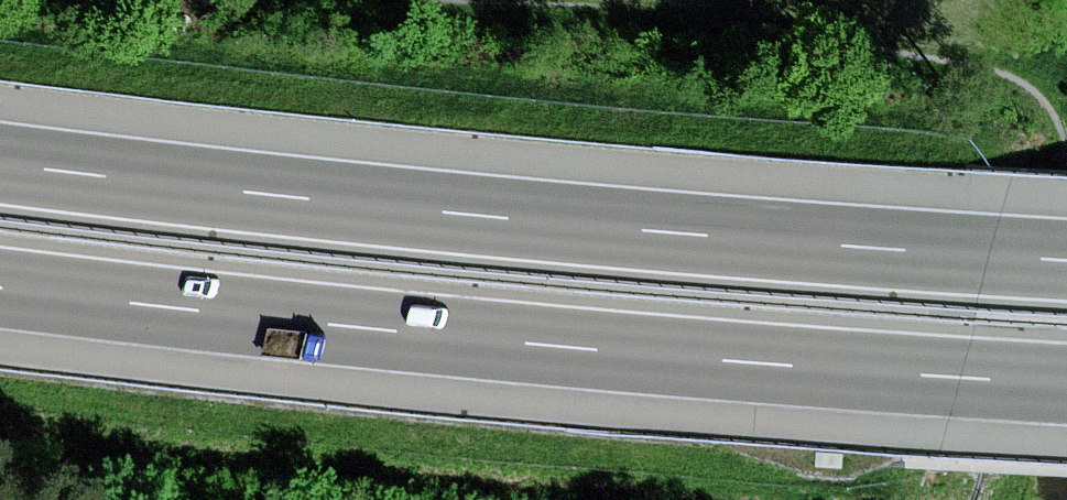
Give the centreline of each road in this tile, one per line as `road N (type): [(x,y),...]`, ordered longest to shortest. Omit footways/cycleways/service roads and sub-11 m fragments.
road 1 (motorway): [(1066,260),(465,215),(0,162)]
road 2 (motorway): [(0,287),(370,328),(1066,384)]

